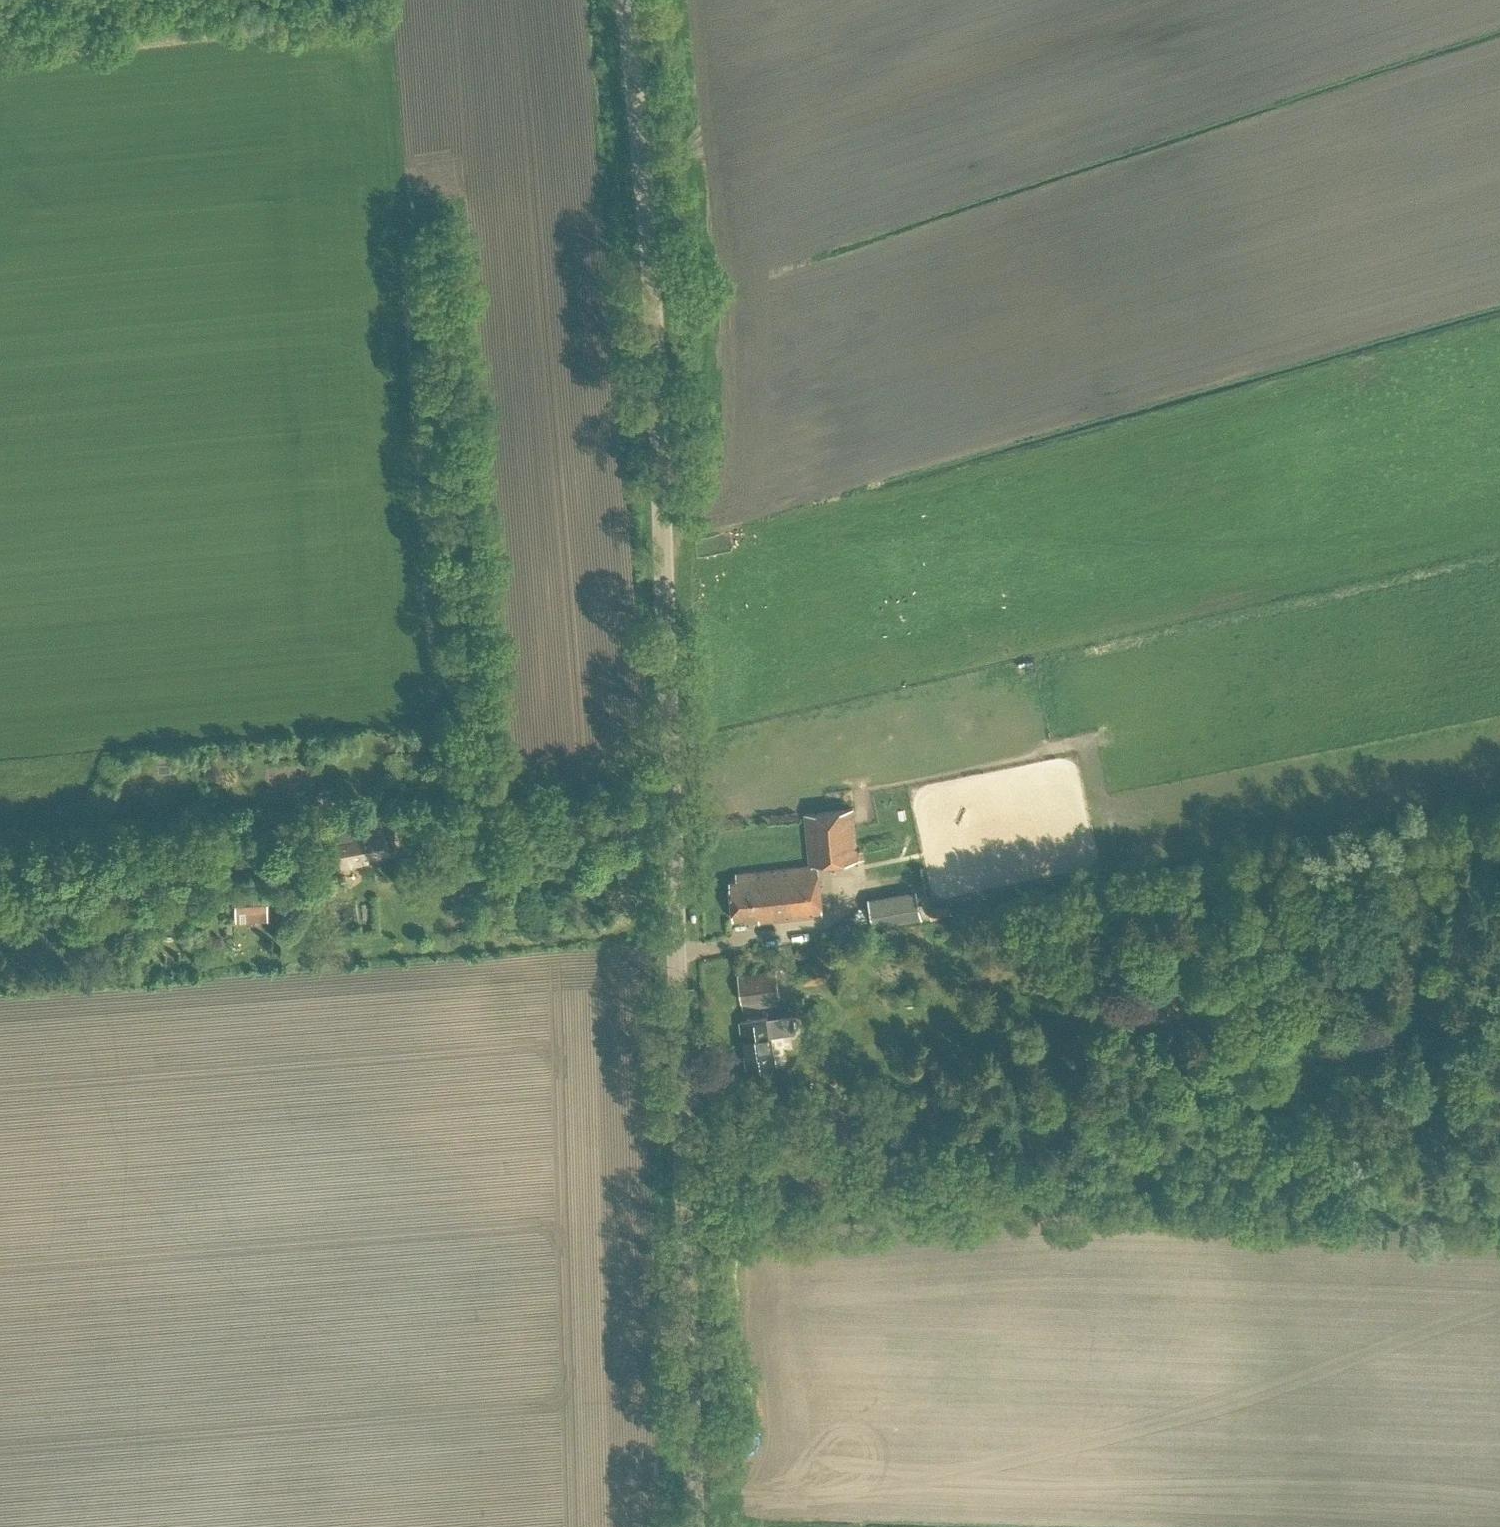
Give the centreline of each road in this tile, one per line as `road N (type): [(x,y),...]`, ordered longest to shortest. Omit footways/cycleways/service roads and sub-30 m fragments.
road 1 (tertiary): [(692,1526),(658,484),(623,0)]

